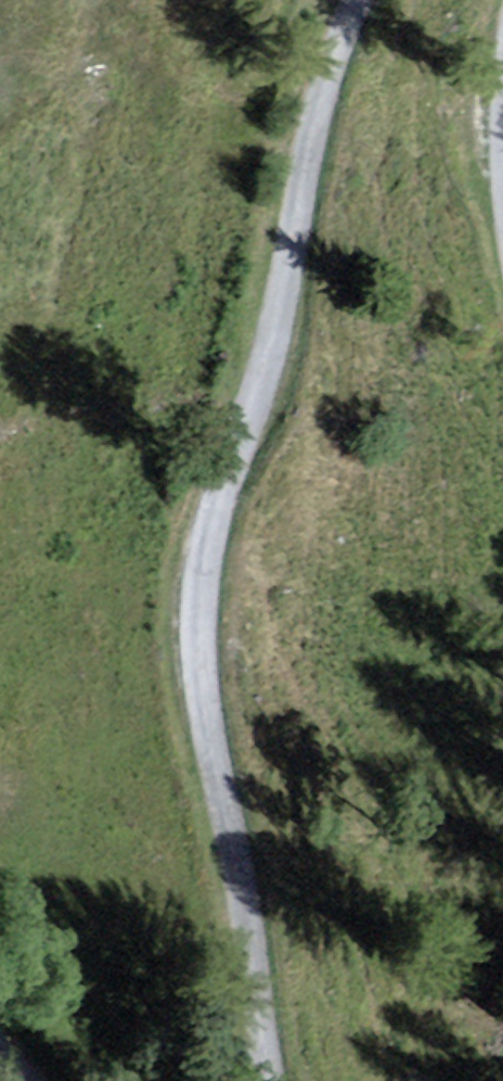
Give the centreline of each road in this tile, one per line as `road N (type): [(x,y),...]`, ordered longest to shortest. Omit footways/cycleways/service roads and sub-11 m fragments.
road 1 (unclassified): [(274,1080),(195,661),(201,566),(276,318),(330,59),(355,0)]

